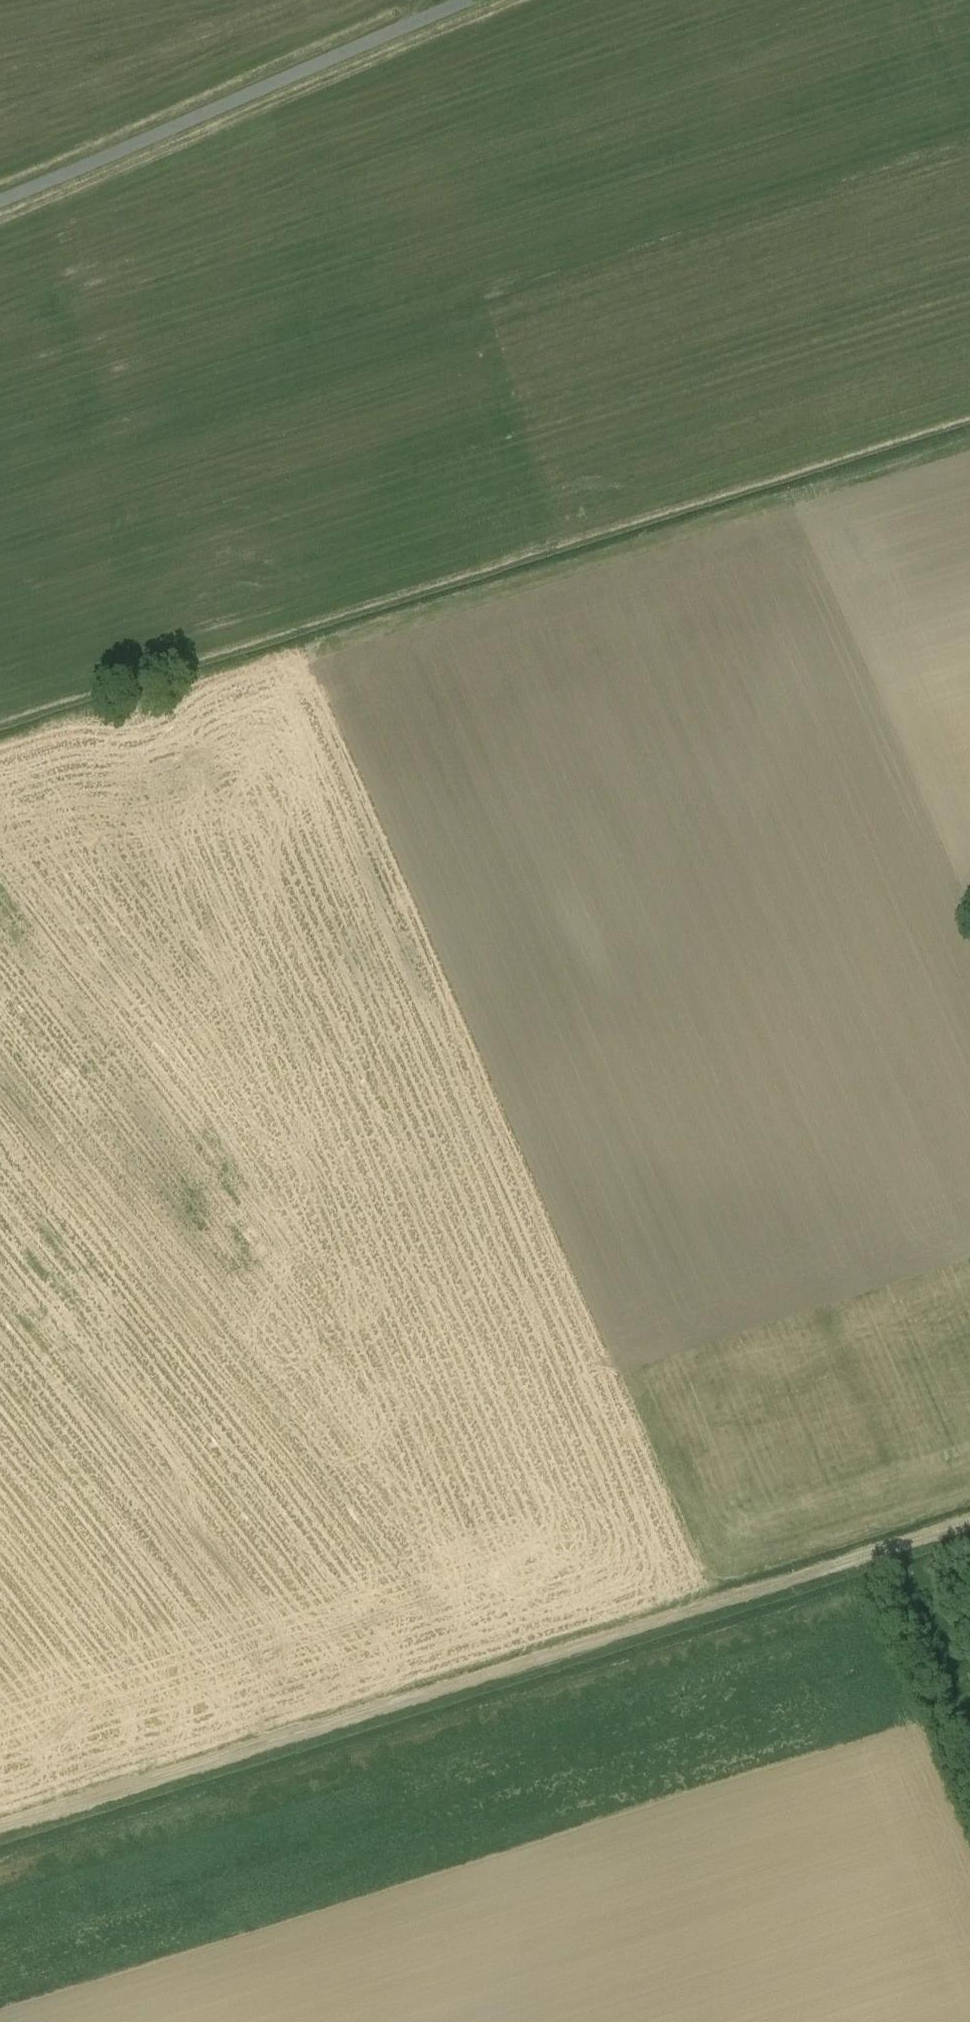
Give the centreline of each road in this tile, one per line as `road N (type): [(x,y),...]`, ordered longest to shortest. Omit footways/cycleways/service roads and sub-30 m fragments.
road 1 (track): [(0,1832),(969,1525)]
road 2 (unclassified): [(481,0),(0,188)]

